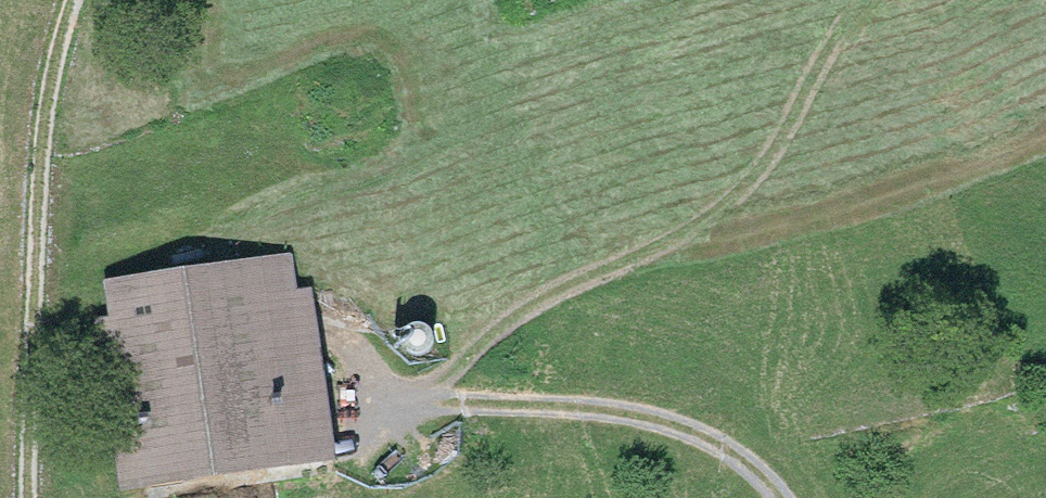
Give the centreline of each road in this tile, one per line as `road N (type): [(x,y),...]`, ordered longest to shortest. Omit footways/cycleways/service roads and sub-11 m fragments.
road 1 (track): [(421,382),(520,313),(610,270),(713,205),(772,142),(830,51),(889,0)]
road 2 (track): [(26,497),(41,147),(73,0)]
road 3 (track): [(781,497),(743,458),(684,426),(572,404),(461,396),(421,382),(357,402)]

